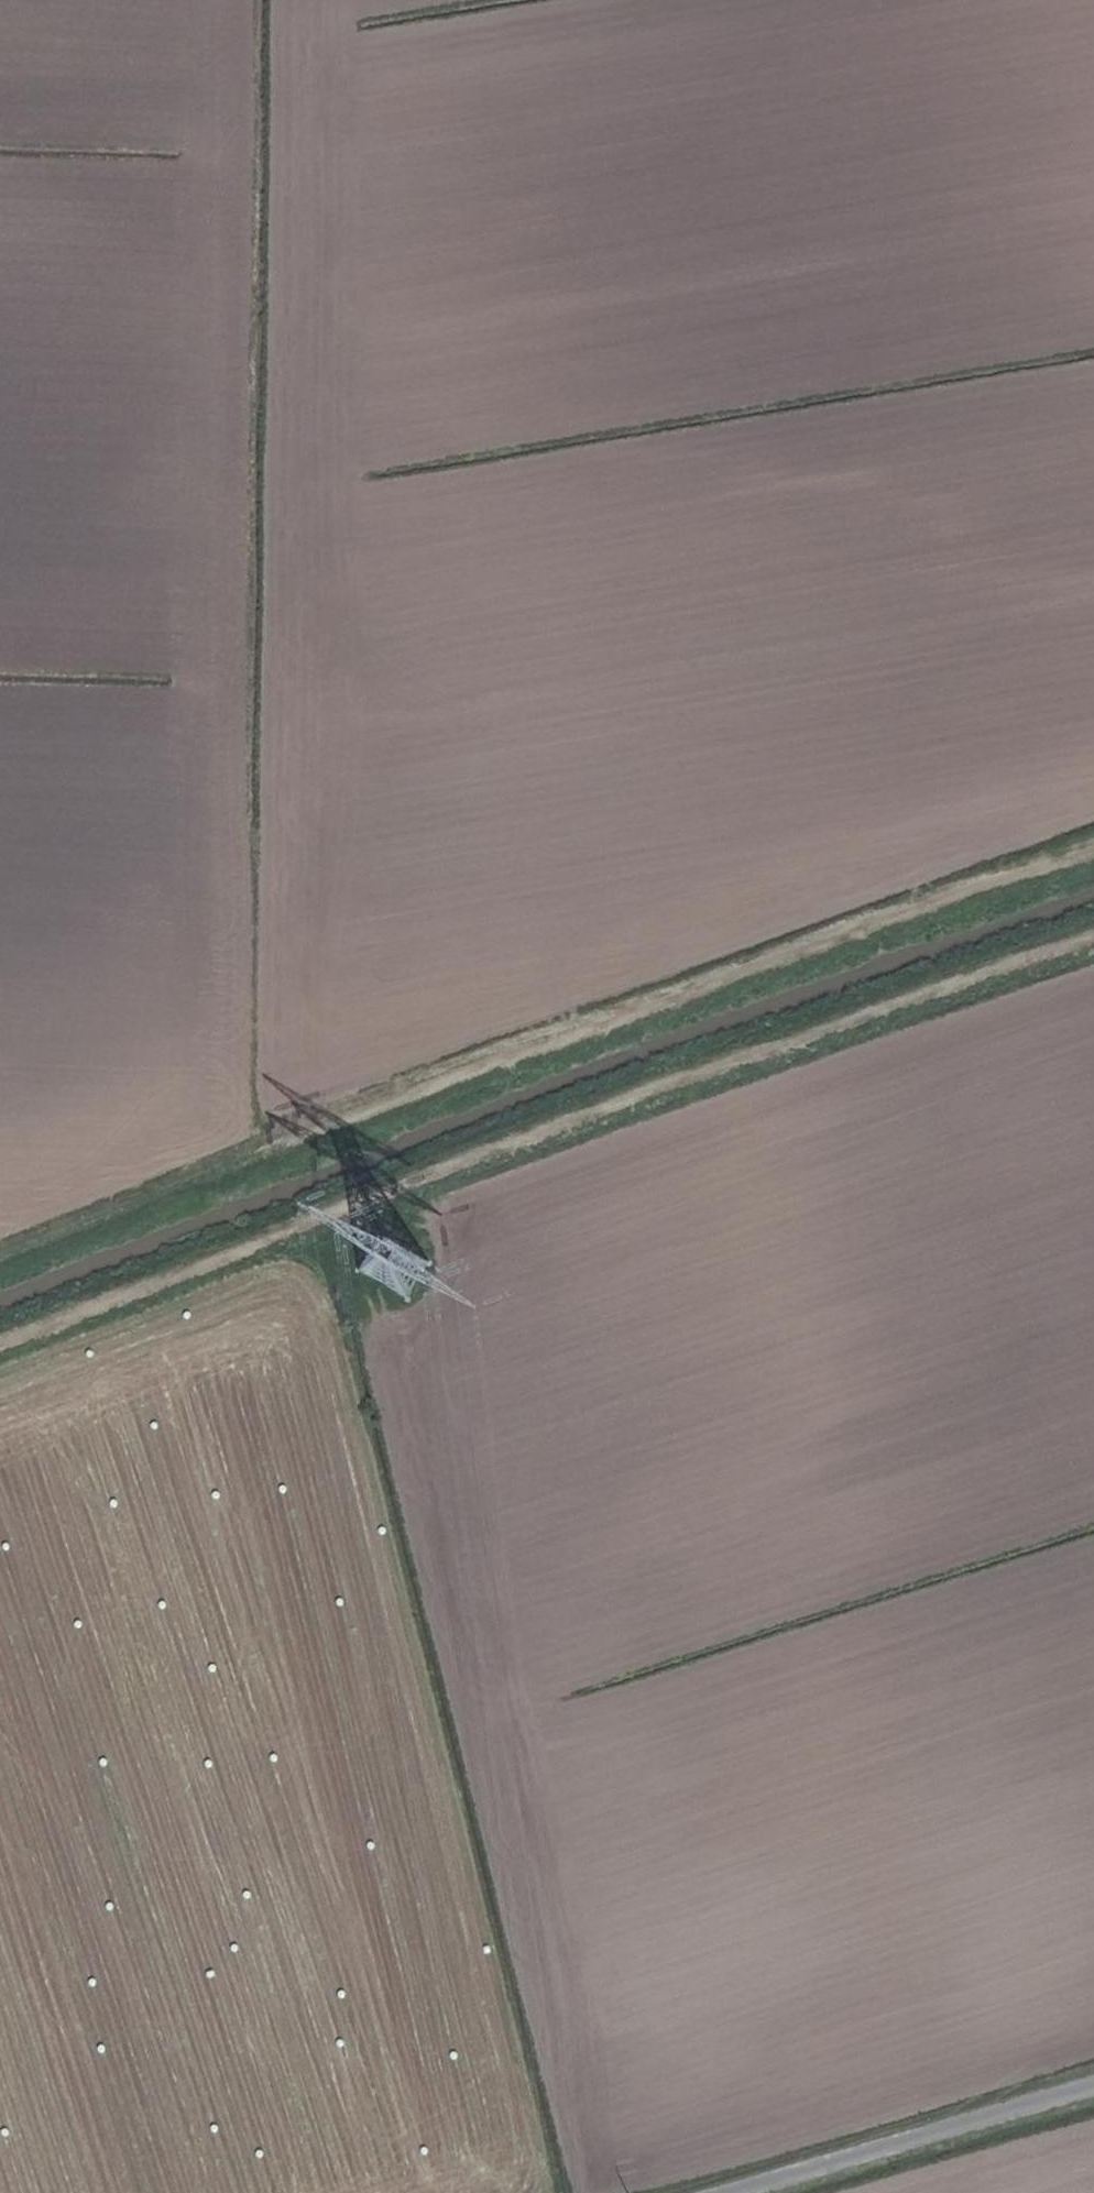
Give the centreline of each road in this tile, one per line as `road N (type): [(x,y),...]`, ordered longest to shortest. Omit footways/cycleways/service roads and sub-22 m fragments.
road 1 (track): [(729,2192),(1093,2085)]

